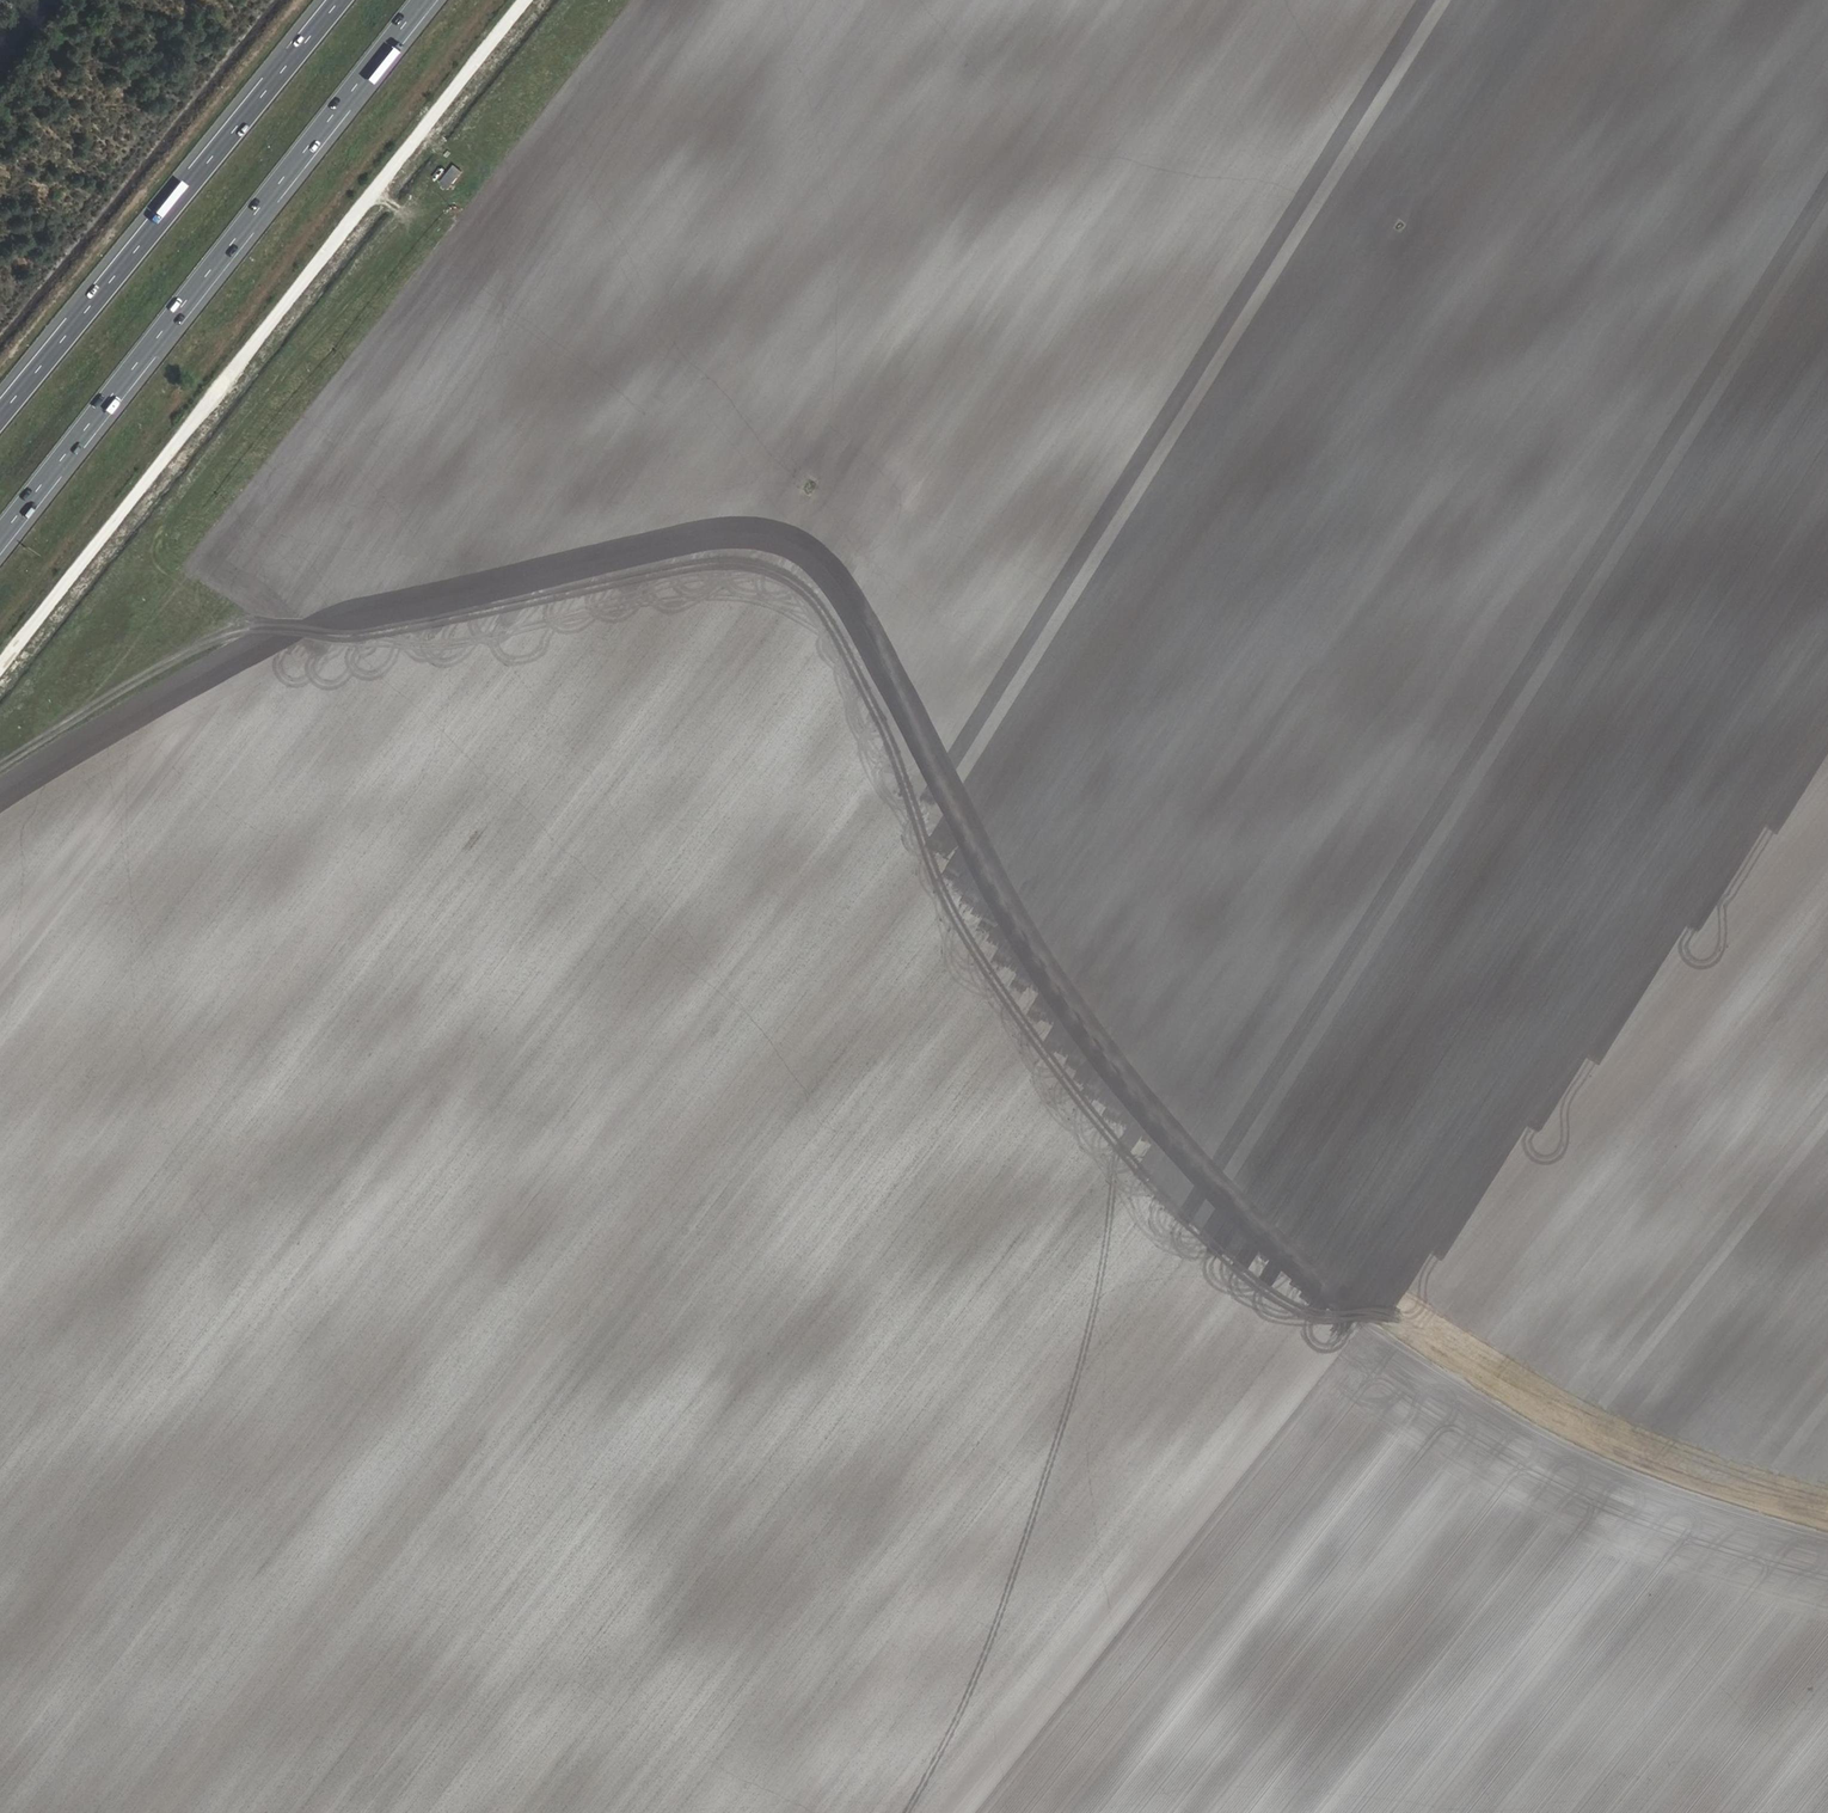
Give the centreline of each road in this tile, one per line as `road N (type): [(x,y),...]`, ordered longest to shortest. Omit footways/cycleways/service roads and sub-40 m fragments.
road 1 (track): [(533,0),(0,674)]
road 2 (motorway): [(0,540),(426,0)]
road 3 (motorway): [(337,0),(0,413)]

